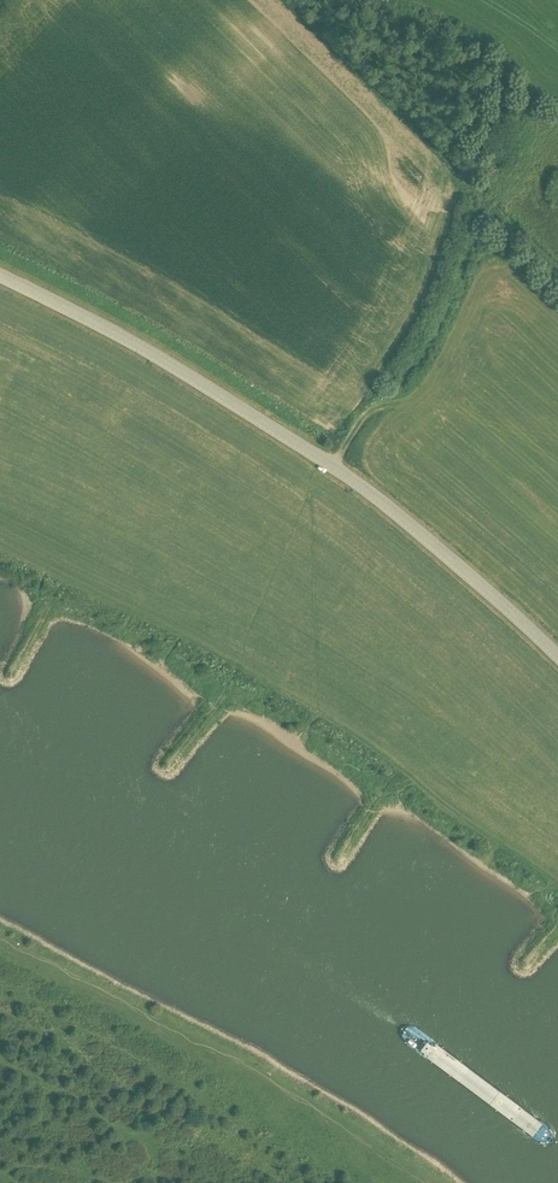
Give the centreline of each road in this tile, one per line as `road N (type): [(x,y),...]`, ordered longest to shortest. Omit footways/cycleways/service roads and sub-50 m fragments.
road 1 (unclassified): [(557,662),(401,519),(319,462),(164,358),(0,277)]

